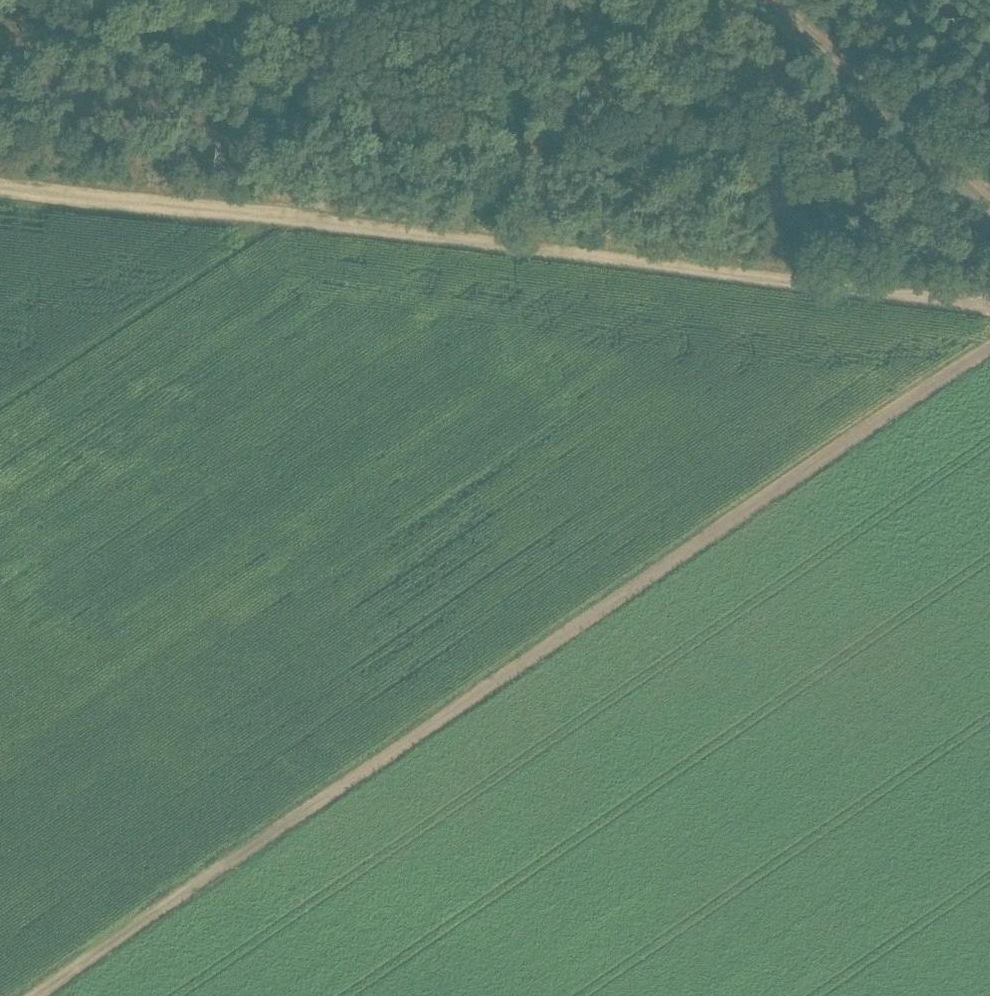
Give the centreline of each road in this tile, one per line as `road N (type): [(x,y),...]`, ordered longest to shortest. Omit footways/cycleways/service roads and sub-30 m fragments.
road 1 (track): [(35,995),(989,347)]
road 2 (track): [(0,185),(989,302)]
road 3 (track): [(989,195),(774,0)]

